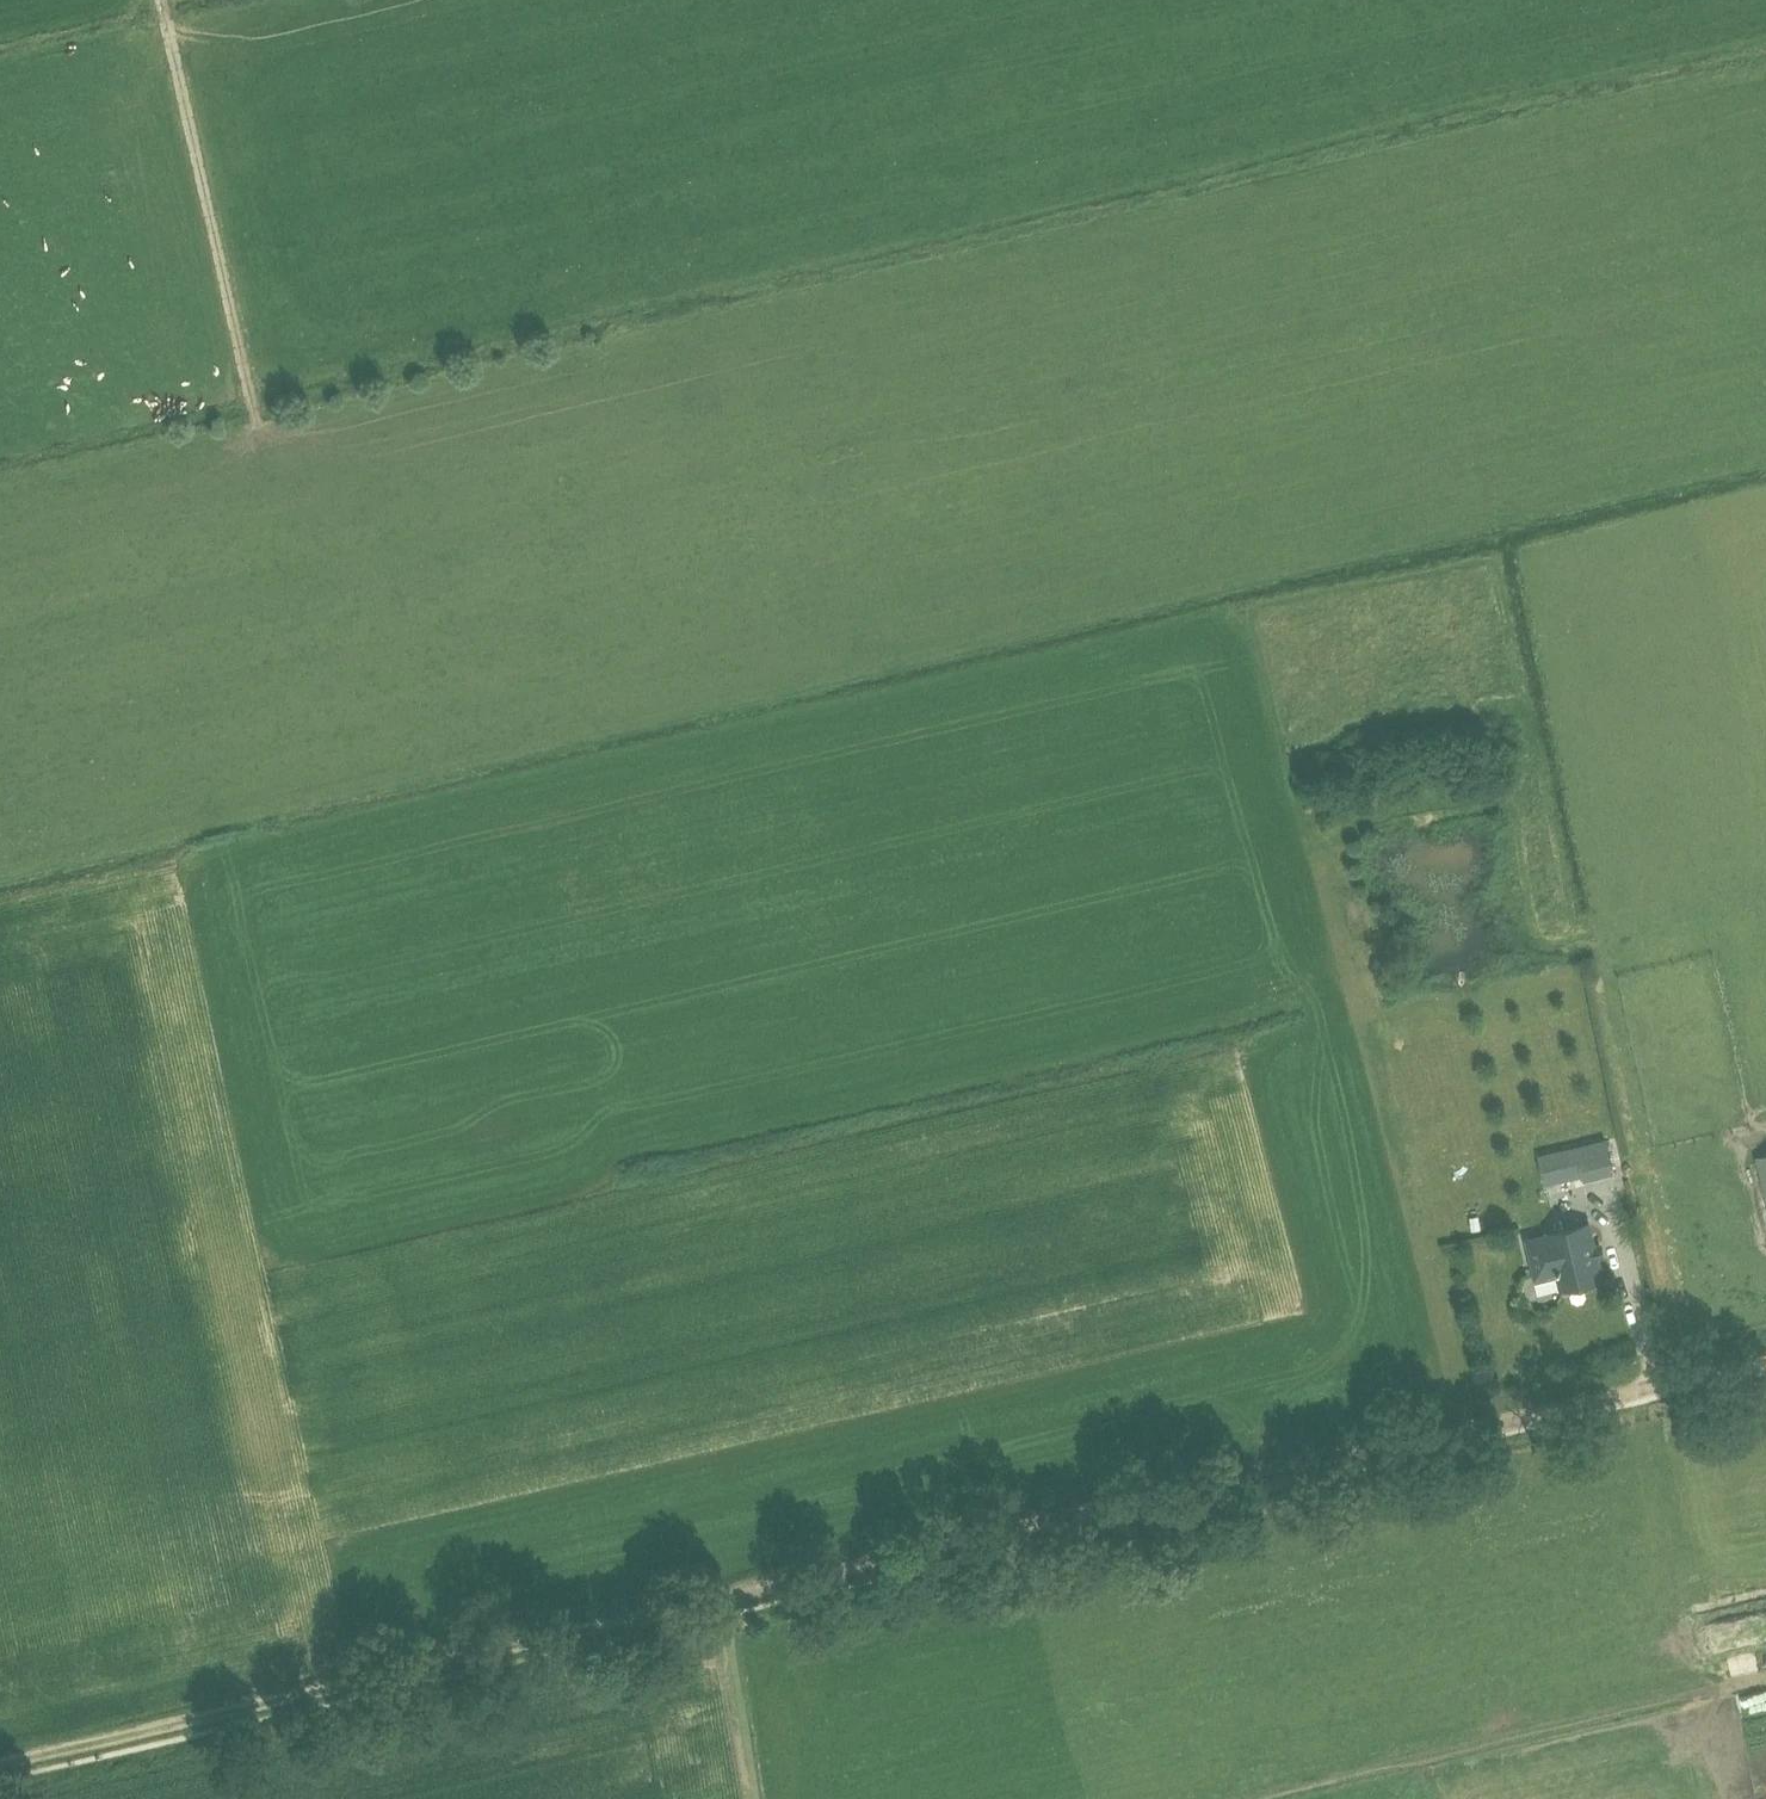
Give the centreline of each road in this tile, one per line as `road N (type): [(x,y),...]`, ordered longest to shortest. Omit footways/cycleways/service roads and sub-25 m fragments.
road 1 (track): [(0,1766),(1765,1357)]

